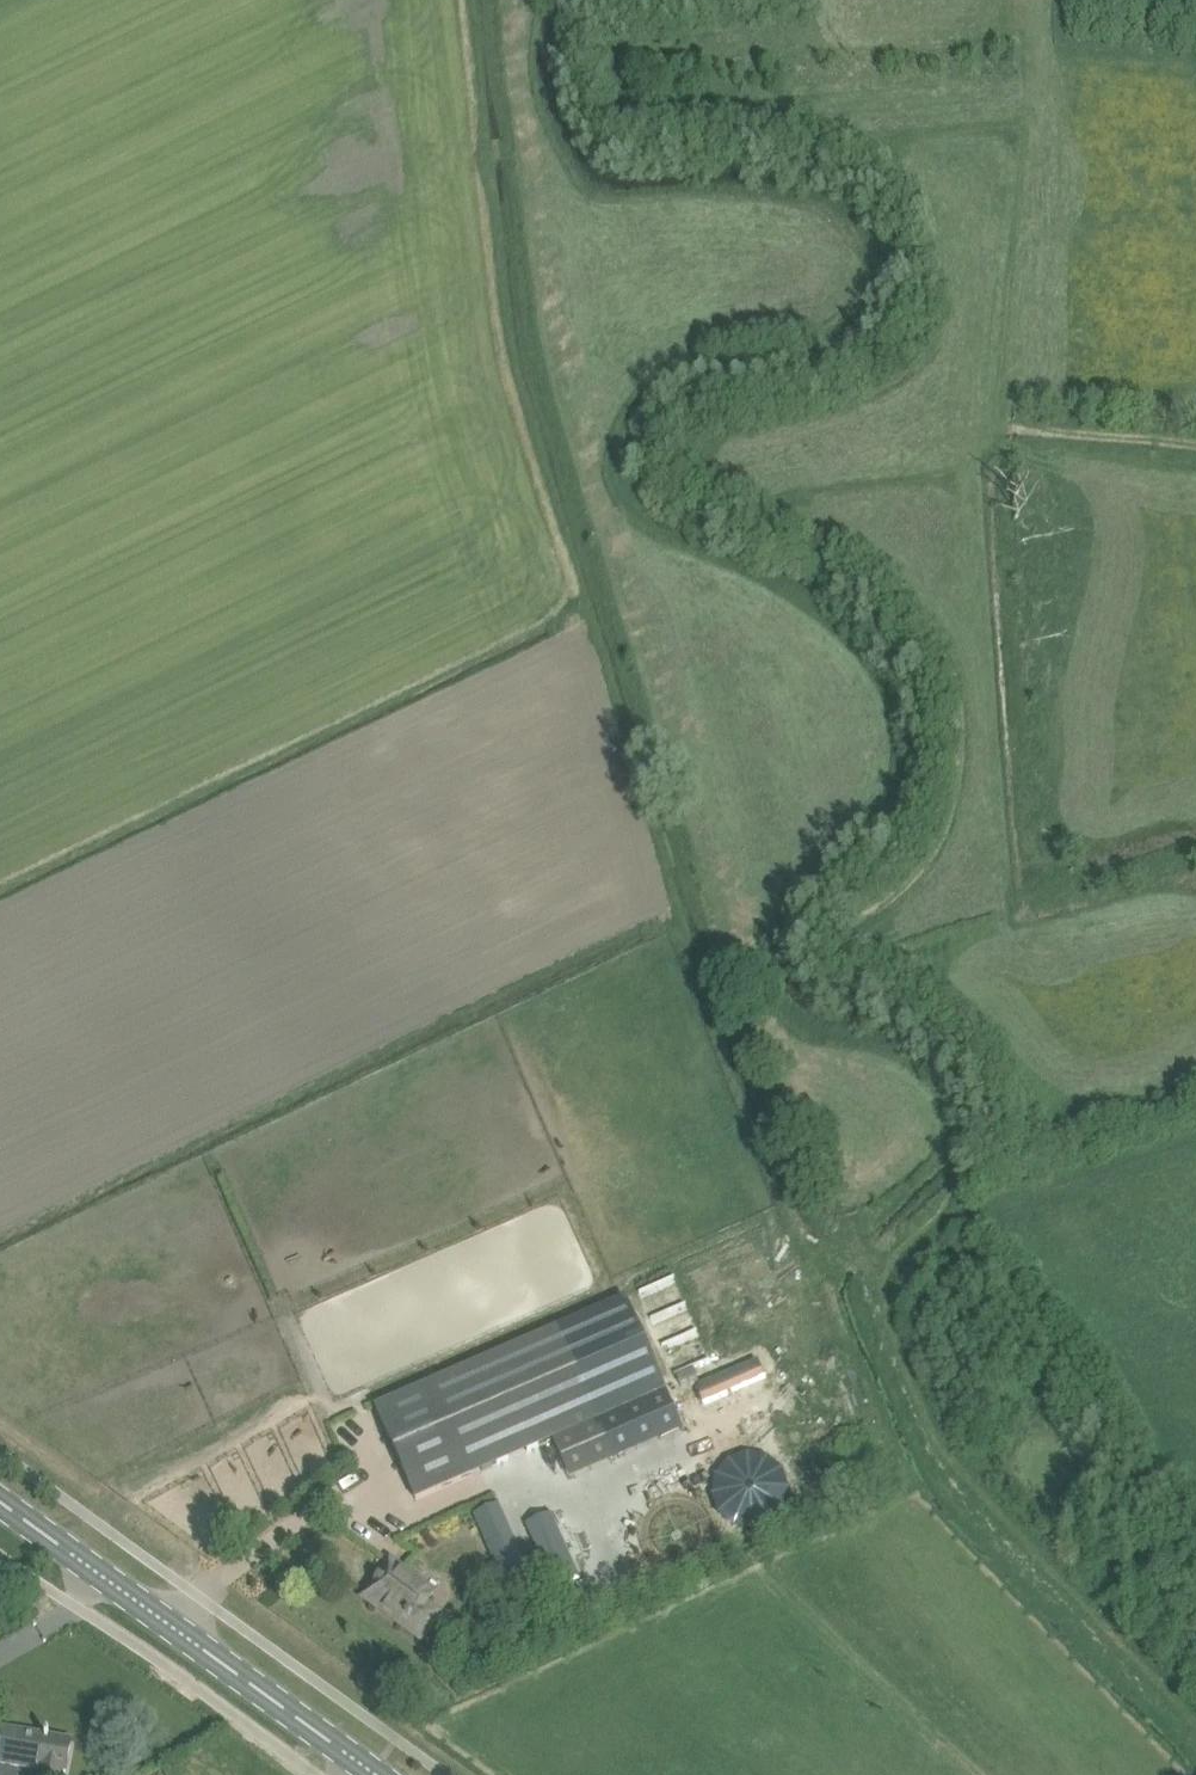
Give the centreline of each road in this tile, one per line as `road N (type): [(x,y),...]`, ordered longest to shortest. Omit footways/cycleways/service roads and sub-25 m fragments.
road 1 (secondary): [(378,1774),(0,1500)]

